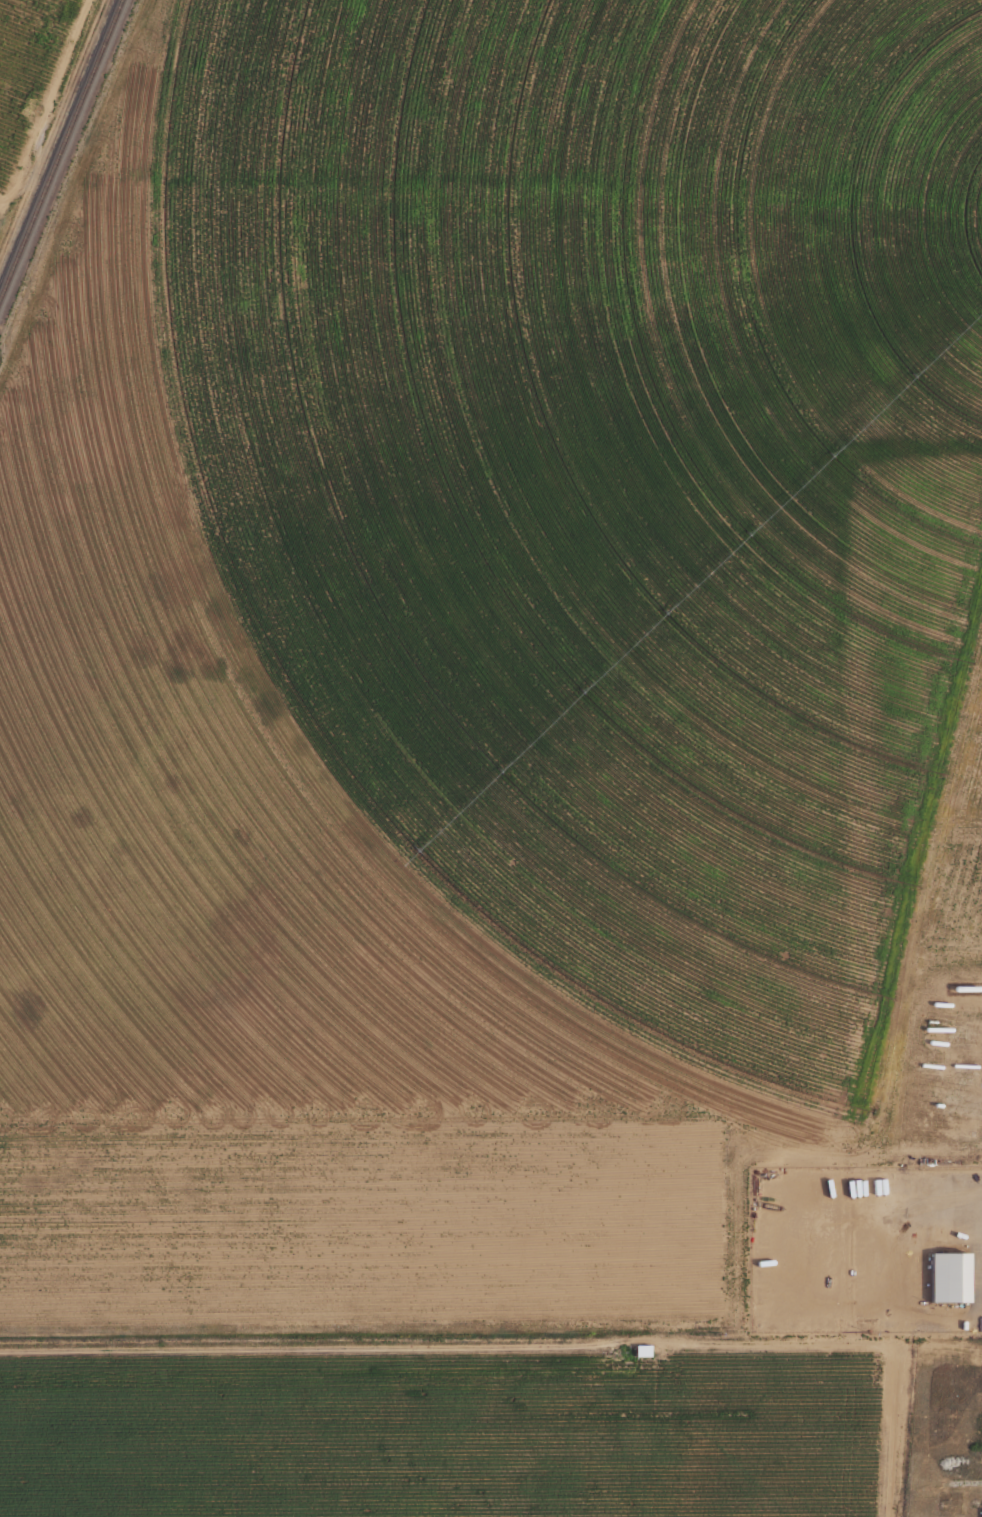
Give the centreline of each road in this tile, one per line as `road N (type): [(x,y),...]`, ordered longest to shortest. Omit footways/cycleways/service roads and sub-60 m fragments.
road 1 (track): [(888,1516),(890,1346),(684,1347),(640,1339),(526,1347),(0,1347)]

